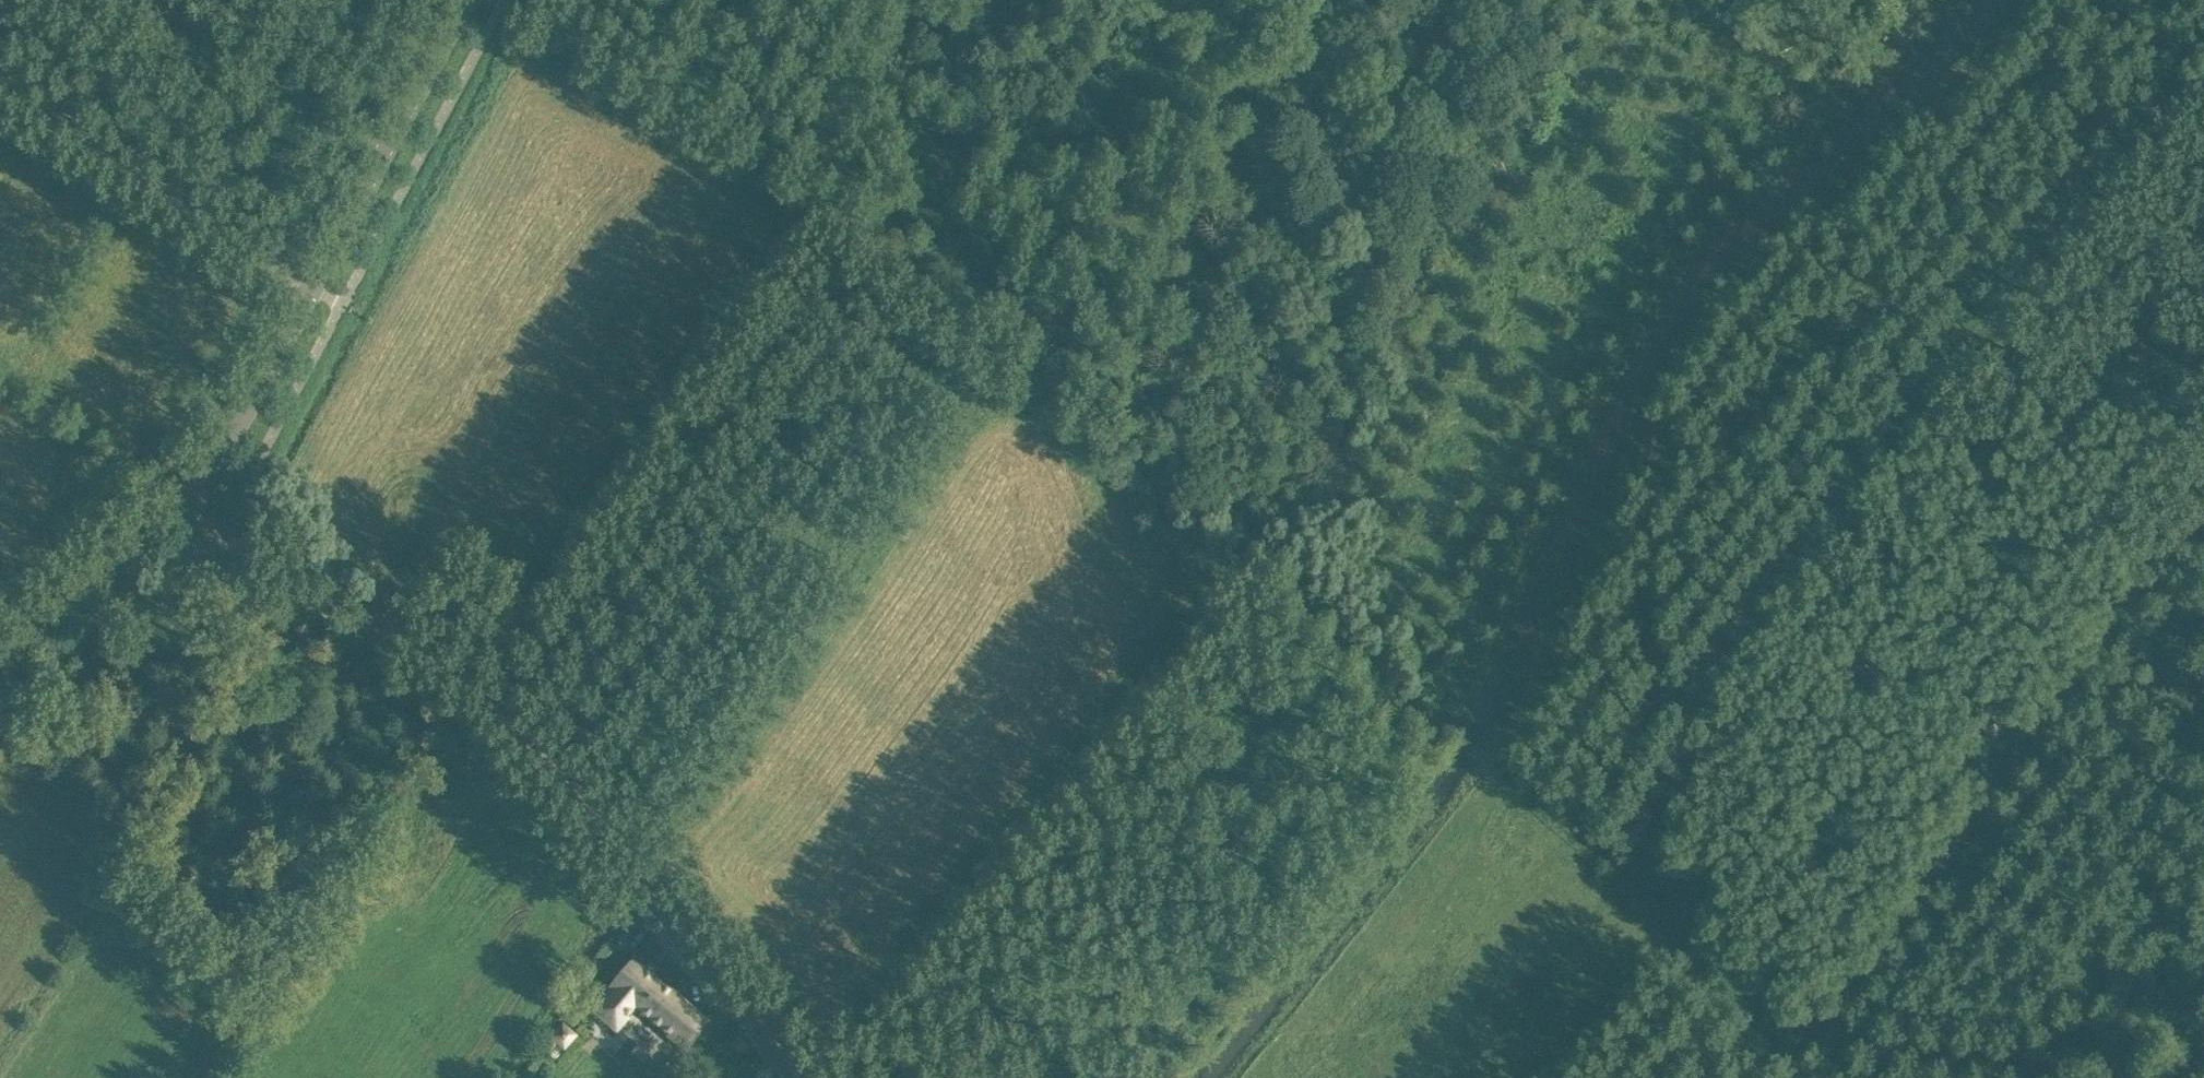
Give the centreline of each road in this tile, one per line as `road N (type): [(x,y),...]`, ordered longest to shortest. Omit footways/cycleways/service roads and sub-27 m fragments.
road 1 (unclassified): [(798,1077),(493,708),(415,651),(261,562),(183,491)]
road 2 (unclassified): [(312,284),(0,81)]
road 3 (tertiary): [(312,284),(464,0)]
road 4 (tertiary): [(0,661),(183,491)]
road 5 (tertiary): [(183,491),(227,438),(312,284)]

